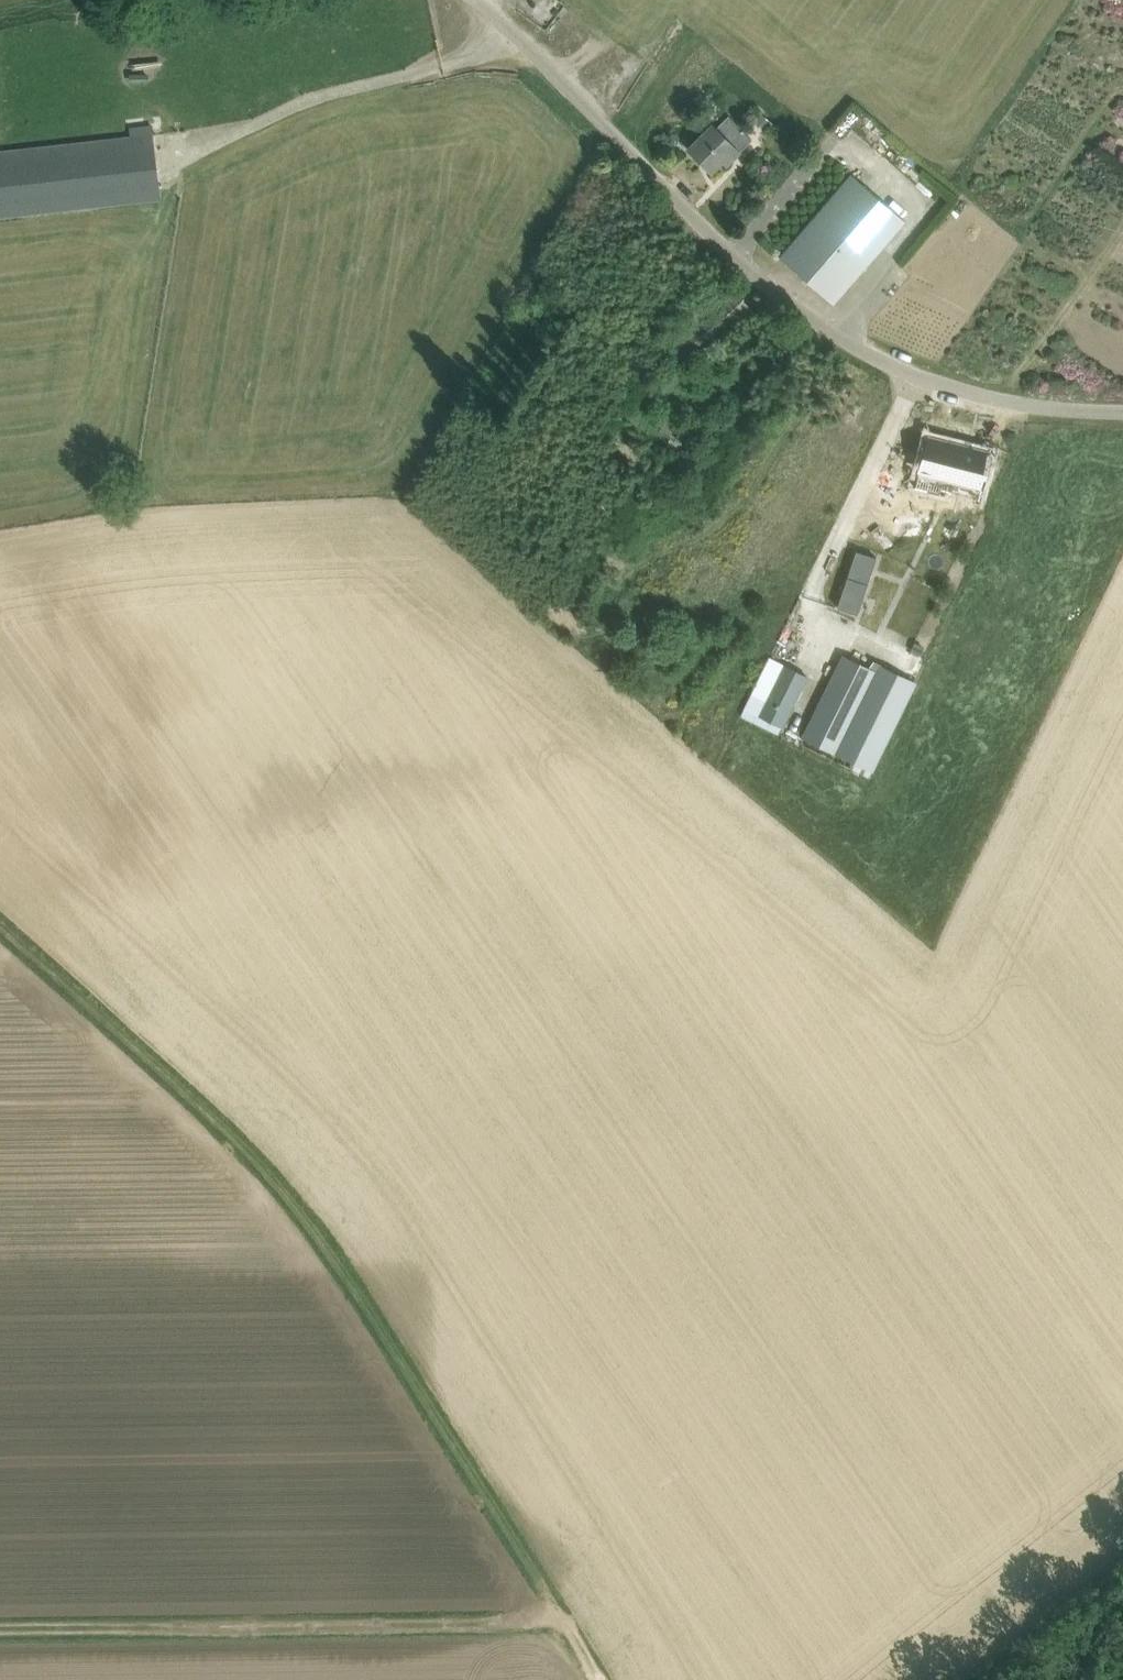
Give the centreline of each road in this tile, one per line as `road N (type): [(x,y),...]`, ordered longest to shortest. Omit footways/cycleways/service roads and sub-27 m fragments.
road 1 (track): [(572,1623),(275,1168),(0,913)]
road 2 (unclassified): [(485,0),(756,274),(867,356),(974,399),(1122,409)]
road 3 (track): [(572,1623),(0,1627)]

